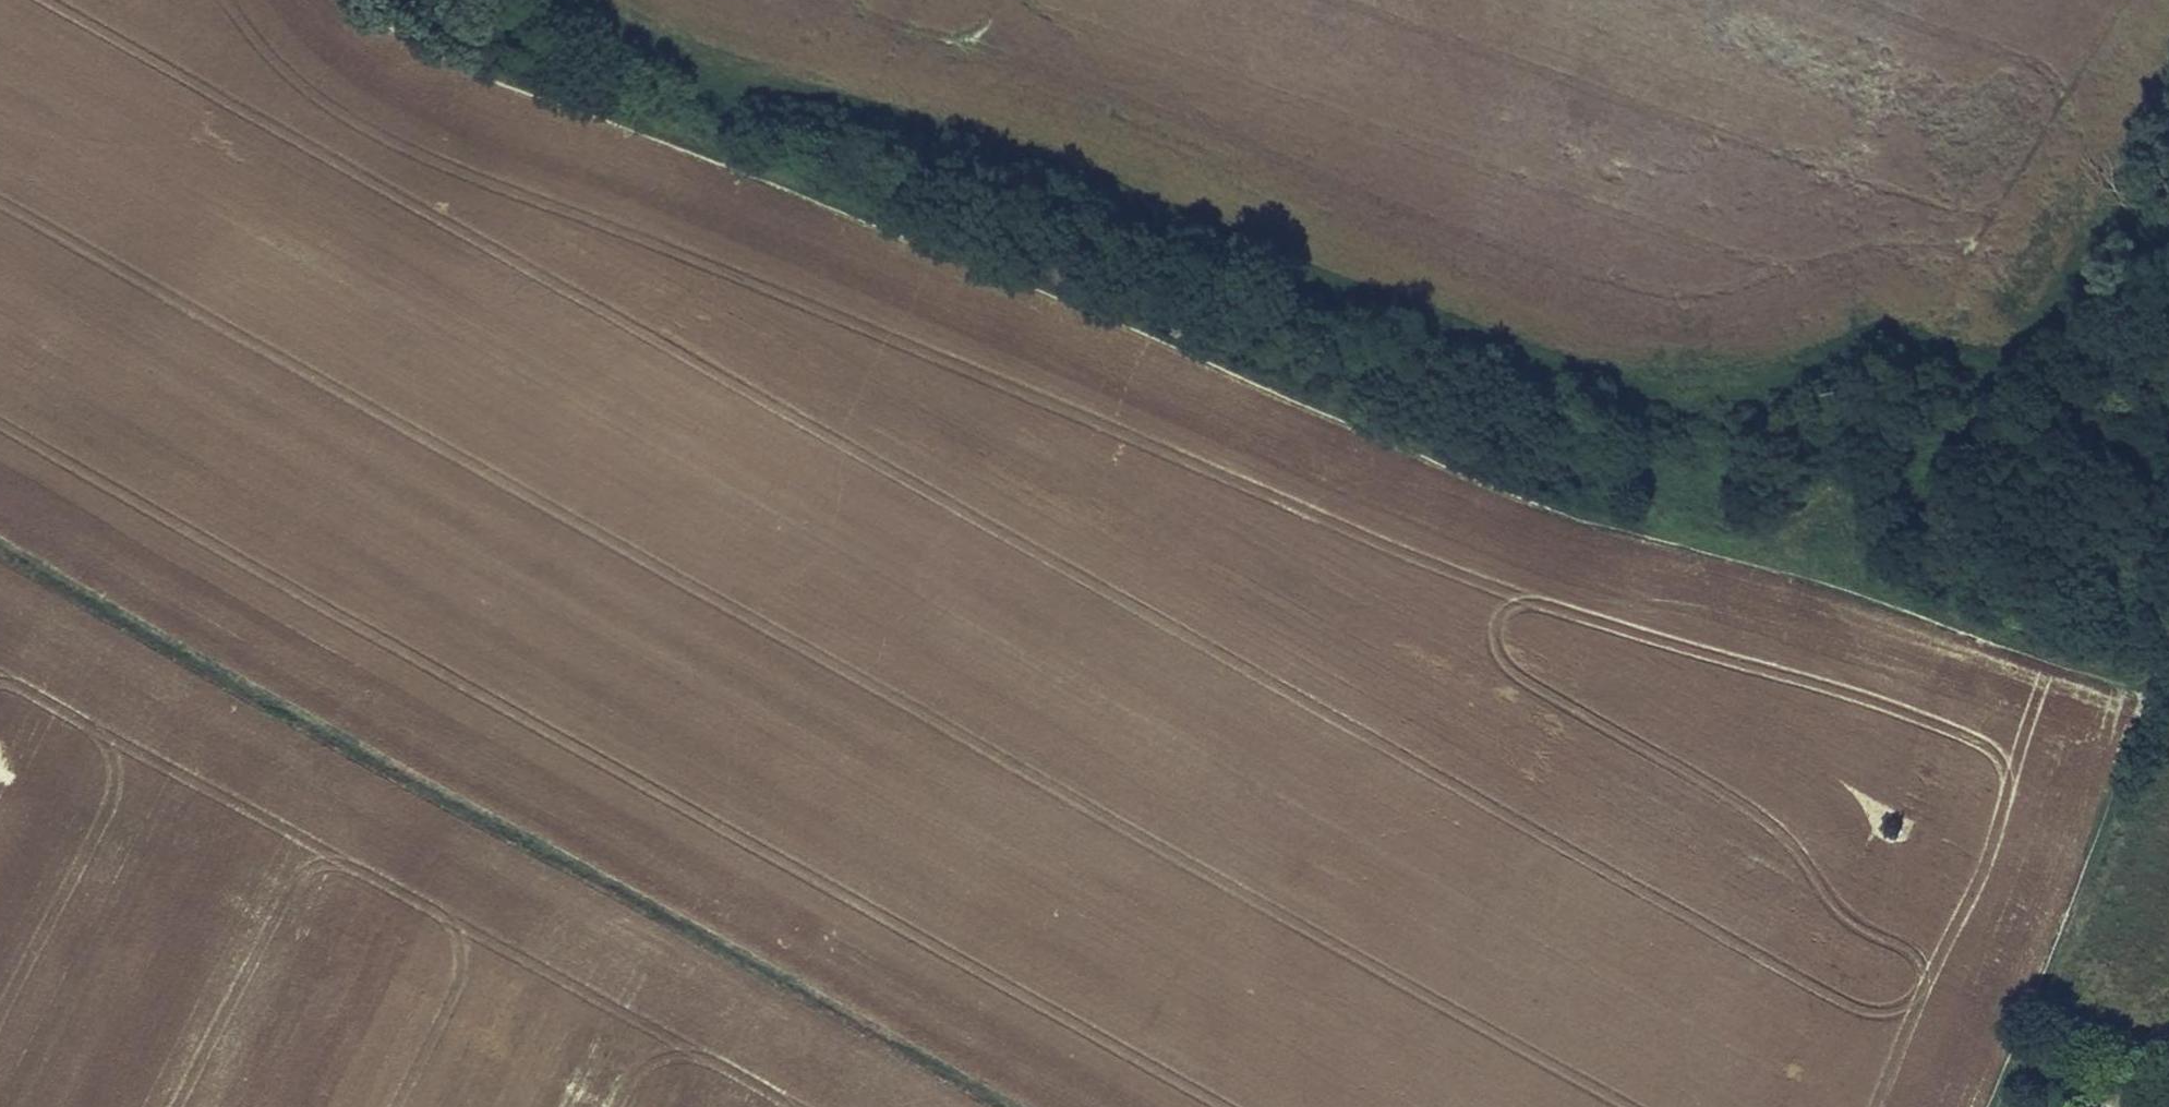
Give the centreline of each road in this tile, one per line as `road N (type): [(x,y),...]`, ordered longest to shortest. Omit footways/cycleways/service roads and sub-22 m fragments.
road 1 (track): [(2168,679),(1997,1106)]

